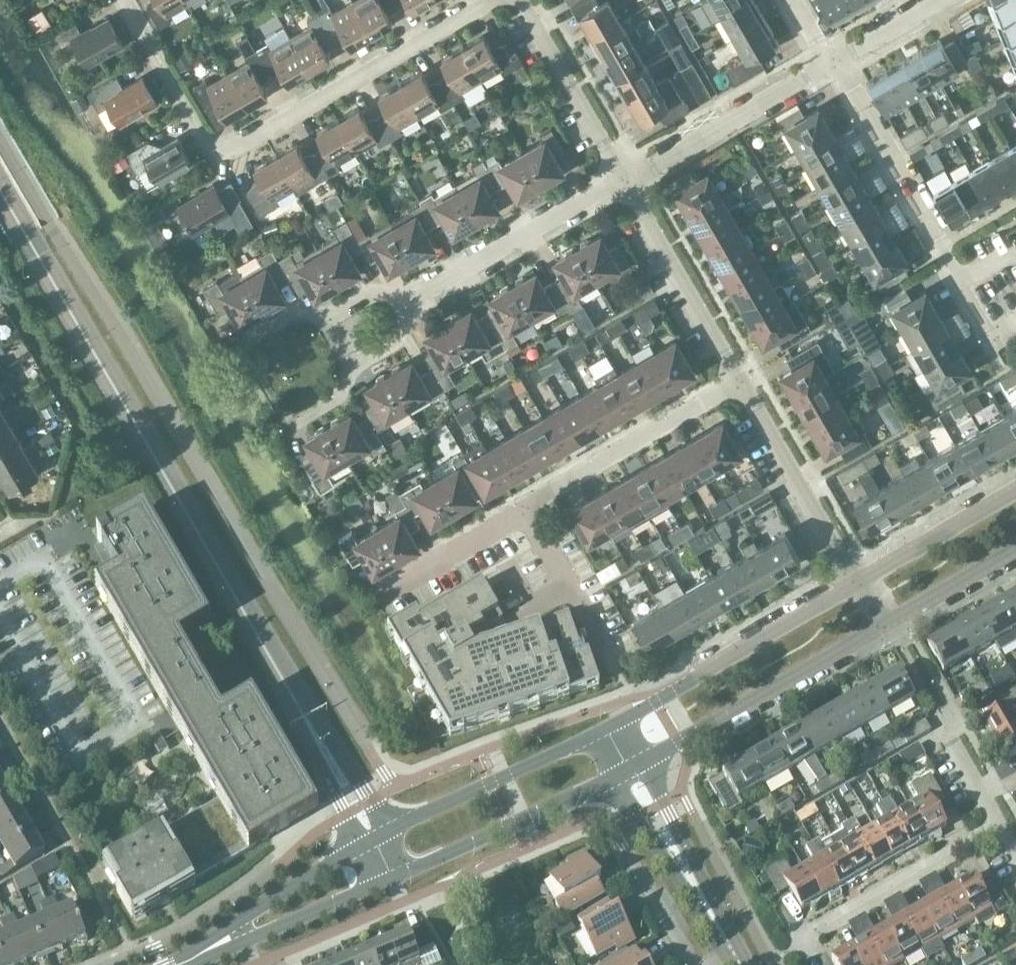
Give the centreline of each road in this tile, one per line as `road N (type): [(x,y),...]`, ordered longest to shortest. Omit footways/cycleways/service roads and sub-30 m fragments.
road 1 (tertiary): [(375,839),(0,188)]
road 2 (residential): [(492,0),(225,149),(204,138),(128,0)]
road 3 (tertiary): [(858,584),(606,729)]
road 4 (tertiary): [(630,769),(881,626)]
road 5 (tertiary): [(393,877),(630,769)]
road 6 (tertiary): [(606,729),(375,839)]
road 7 (residential): [(403,305),(623,178)]
road 8 (residential): [(523,507),(737,381)]
road 9 (residential): [(623,178),(830,63)]
road 10 (residential): [(858,584),(737,381)]
road 11 (residential): [(737,381),(623,178)]
road 12 (residential): [(799,939),(998,826)]
road 13 (tertiary): [(735,954),(630,769)]
road 14 (residential): [(939,239),(837,59)]
road 15 (residential): [(623,178),(520,0)]
road 16 (tertiary): [(1015,493),(858,584)]
road 17 (residential): [(613,664),(523,507)]
road 18 (residential): [(241,343),(285,318),(322,319),(373,294),(403,305)]
road 19 (residential): [(403,305),(398,335),(350,367),(334,401),(290,426)]
road 20 (tertiary): [(375,839),(233,924)]
road 21 (residential): [(381,587),(523,507)]
road 22 (tertiary): [(244,943),(393,877)]
road 23 (tertiary): [(881,626),(1015,547)]
road 24 (residential): [(631,860),(692,964)]

